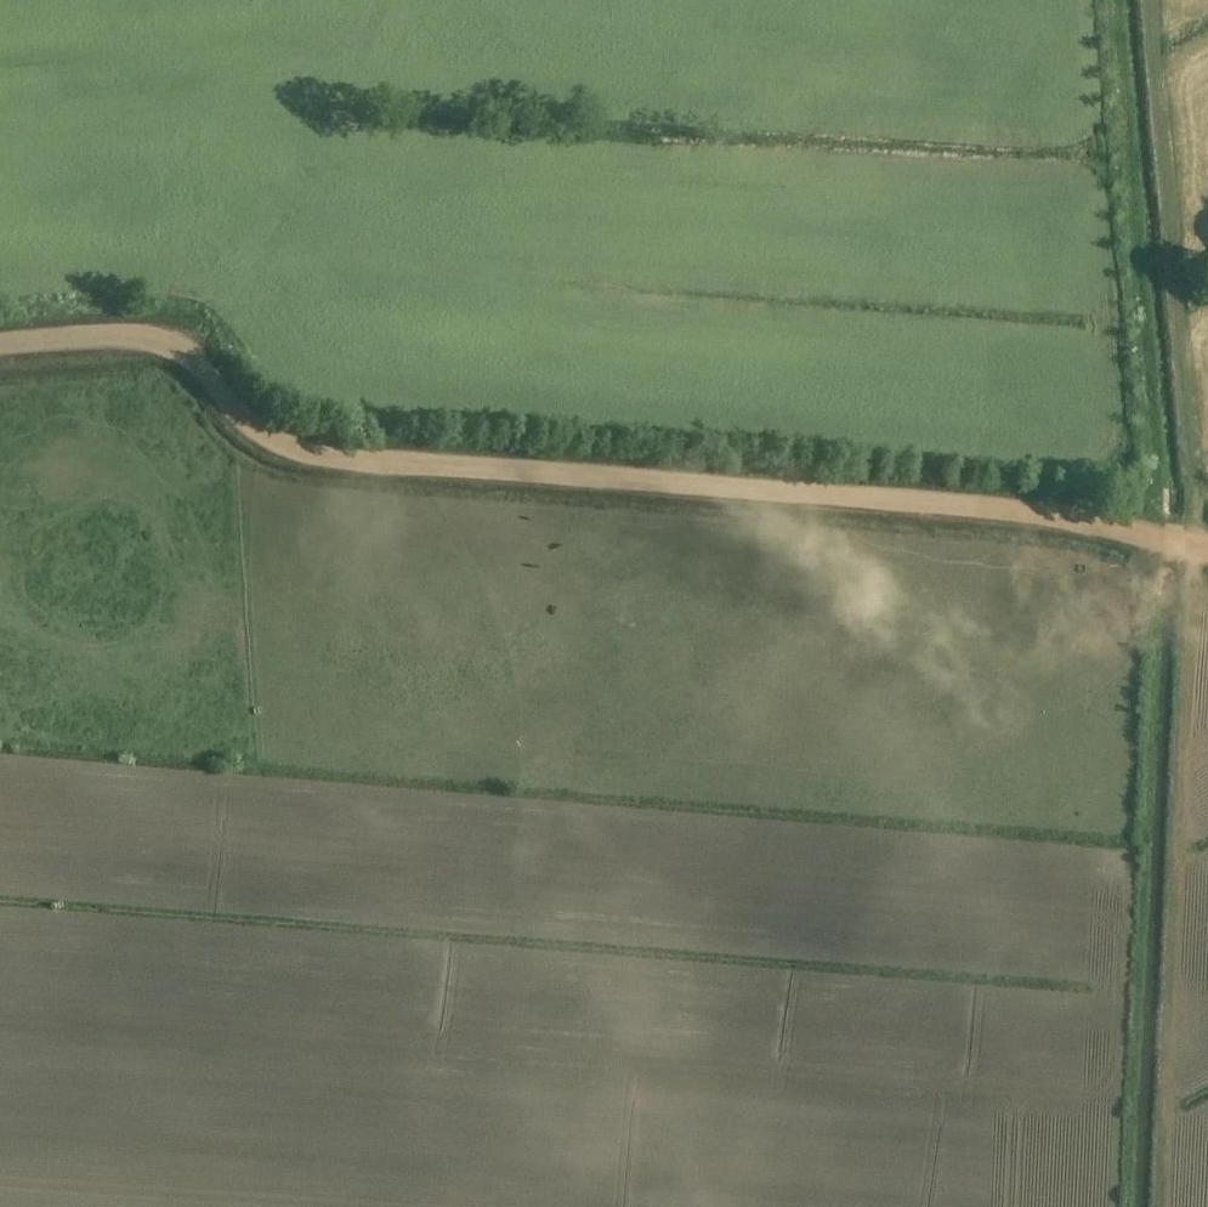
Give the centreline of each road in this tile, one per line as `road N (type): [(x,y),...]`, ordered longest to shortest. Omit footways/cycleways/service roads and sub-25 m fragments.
road 1 (track): [(0,344),(133,334),(174,347),(246,422),(294,452),(1019,510),(1207,544)]
road 2 (track): [(1162,1206),(1191,543)]

